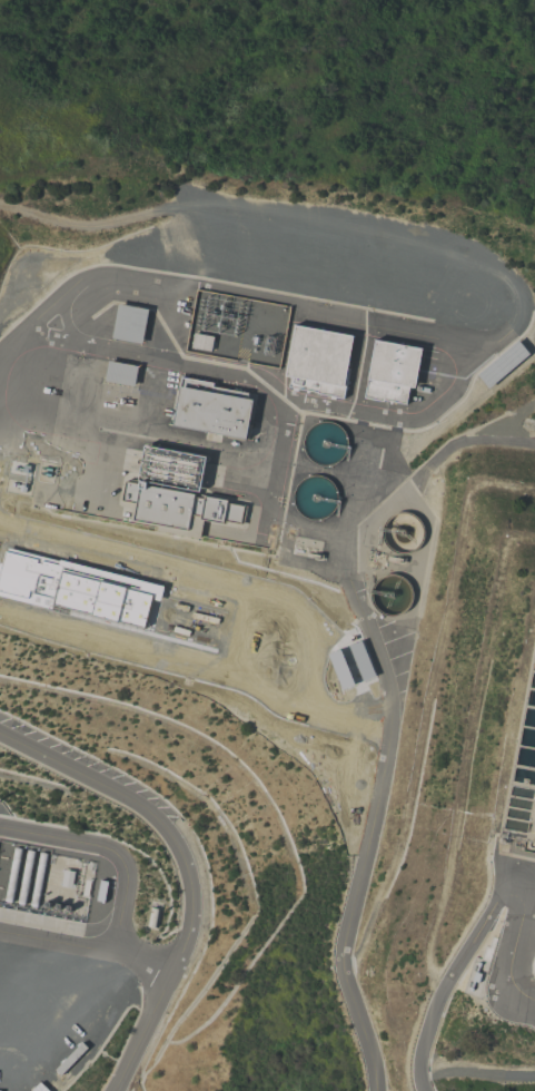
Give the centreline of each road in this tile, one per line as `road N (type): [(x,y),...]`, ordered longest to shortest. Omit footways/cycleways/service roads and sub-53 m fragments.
road 1 (residential): [(0,734),(102,779),(142,808),(164,827),(190,879),(188,941),(114,1090)]

